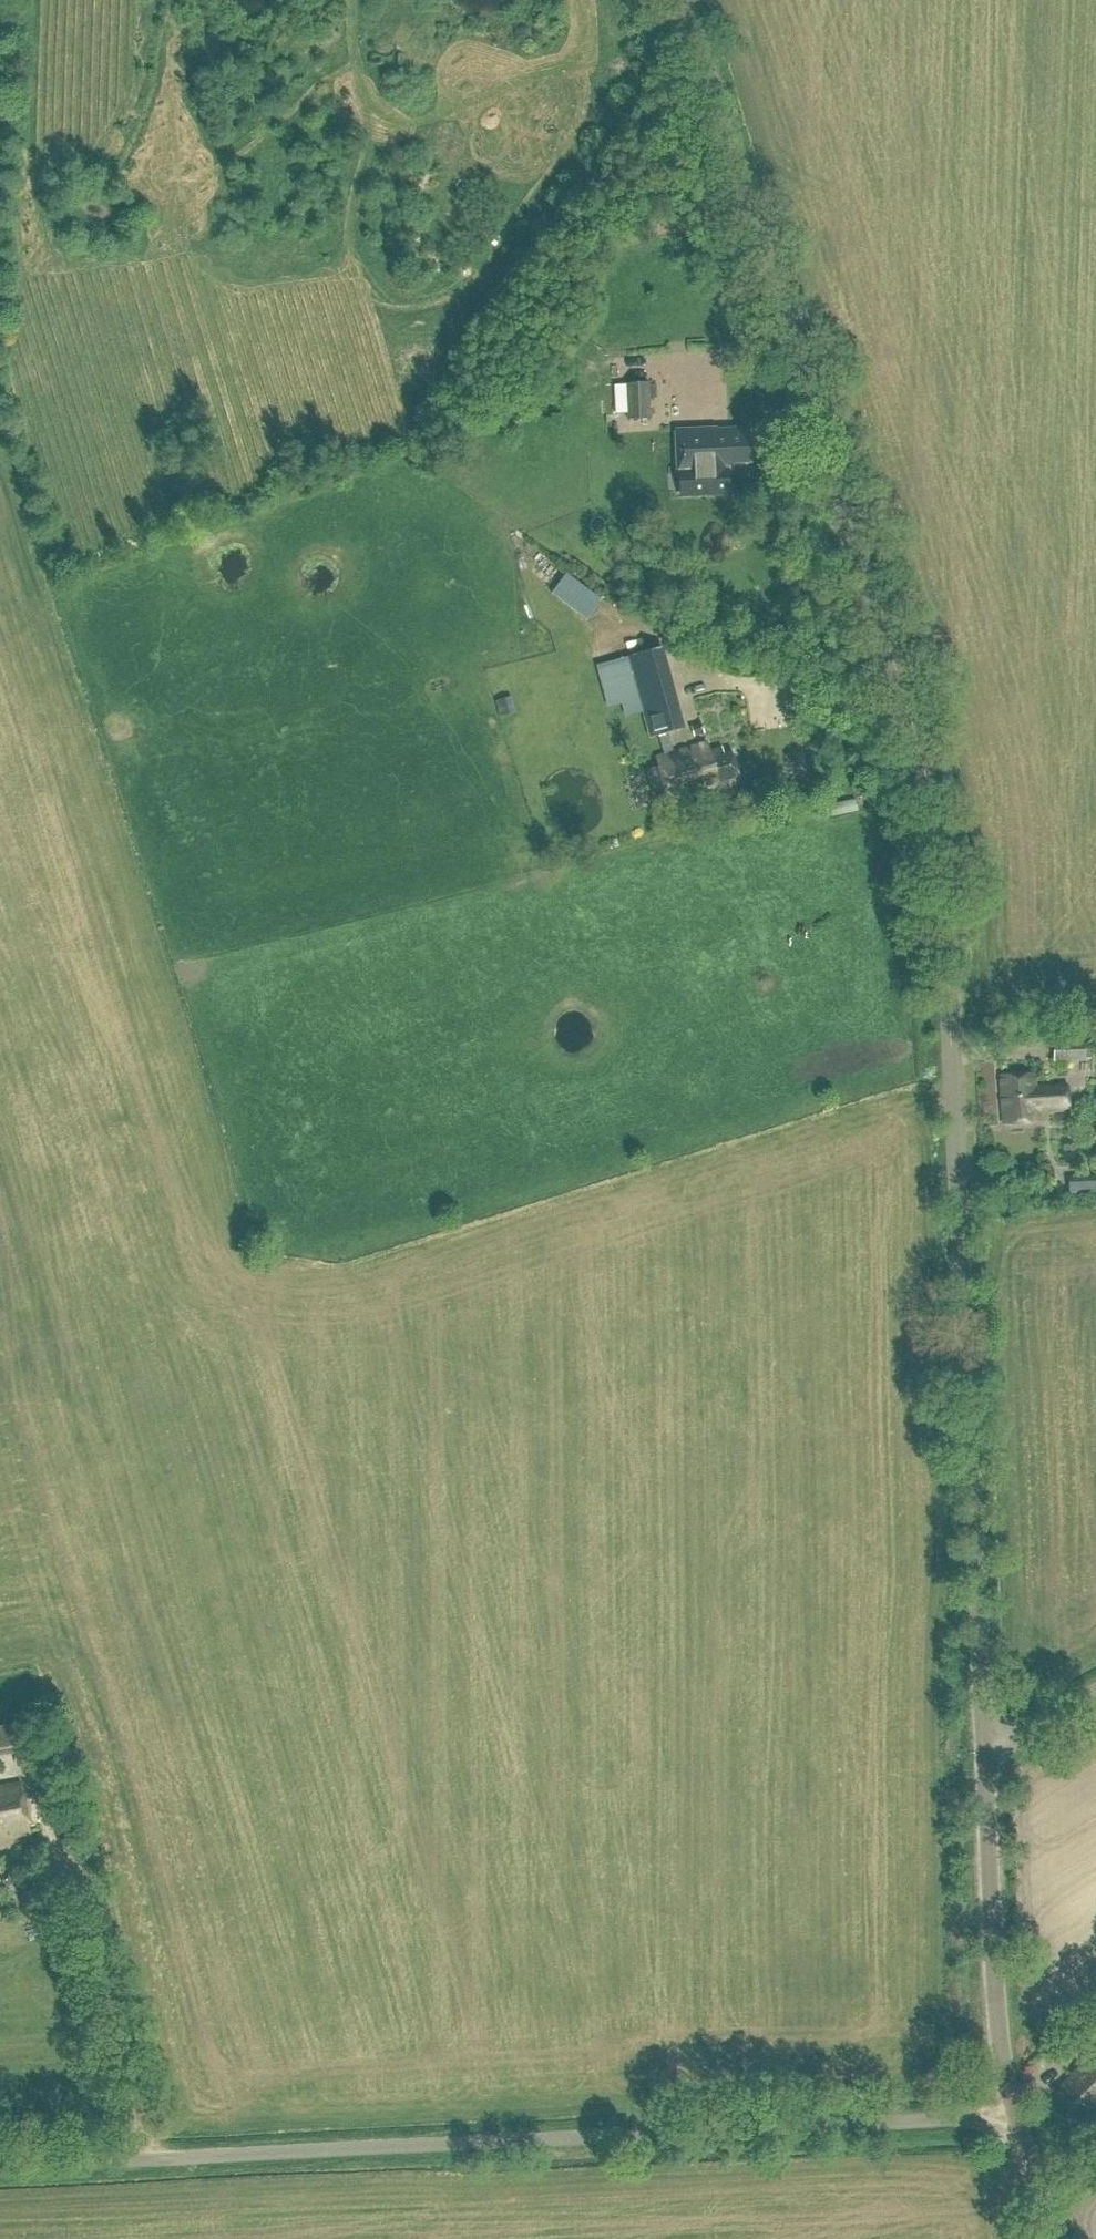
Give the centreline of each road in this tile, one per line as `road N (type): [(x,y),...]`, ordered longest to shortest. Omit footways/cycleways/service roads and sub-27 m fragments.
road 1 (tertiary): [(982,1755),(944,903),(932,818),(915,736),(684,0)]
road 2 (unclassified): [(0,2166),(958,2119)]
road 3 (track): [(147,2158),(57,1825)]
road 4 (tertiary): [(1003,2061),(982,1755)]
road 5 (unclassified): [(982,1755),(1095,1687)]

